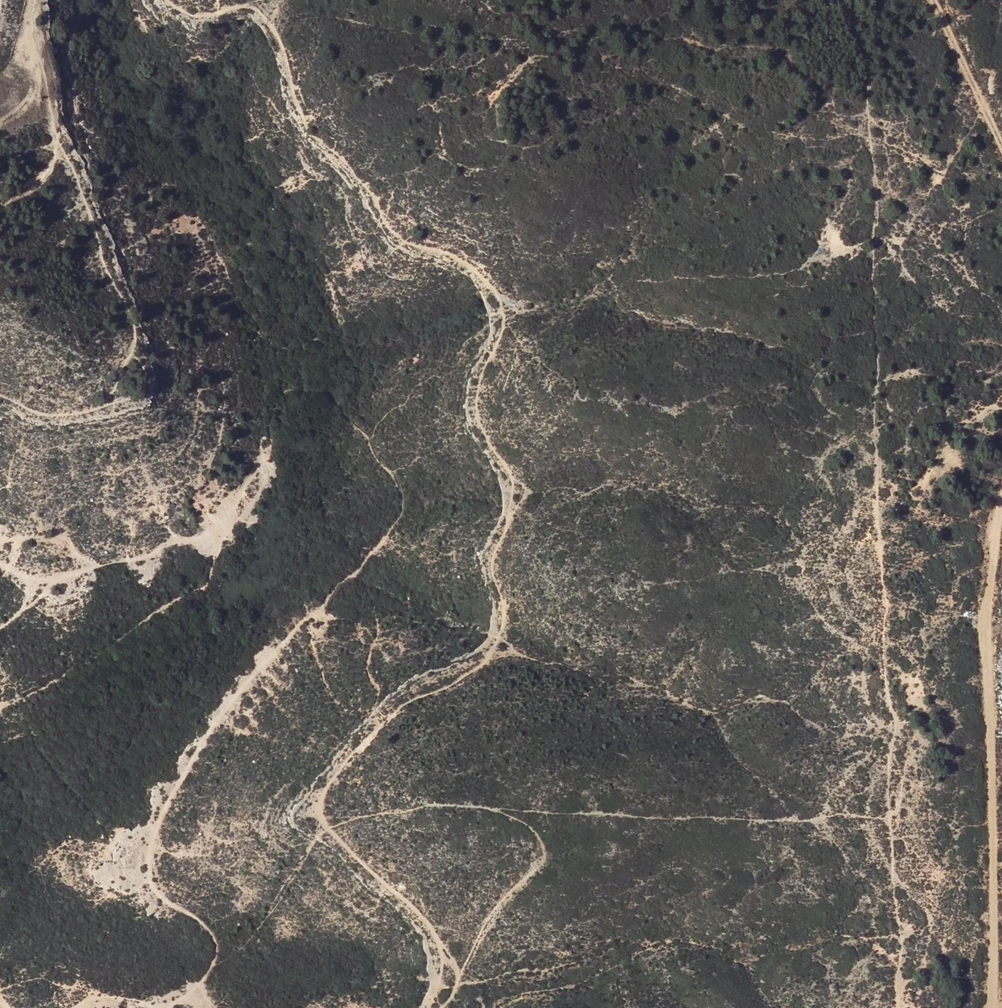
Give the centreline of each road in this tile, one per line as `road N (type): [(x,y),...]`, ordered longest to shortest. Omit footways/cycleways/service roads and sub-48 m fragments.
road 1 (track): [(1001,487),(991,511),(997,1007)]

